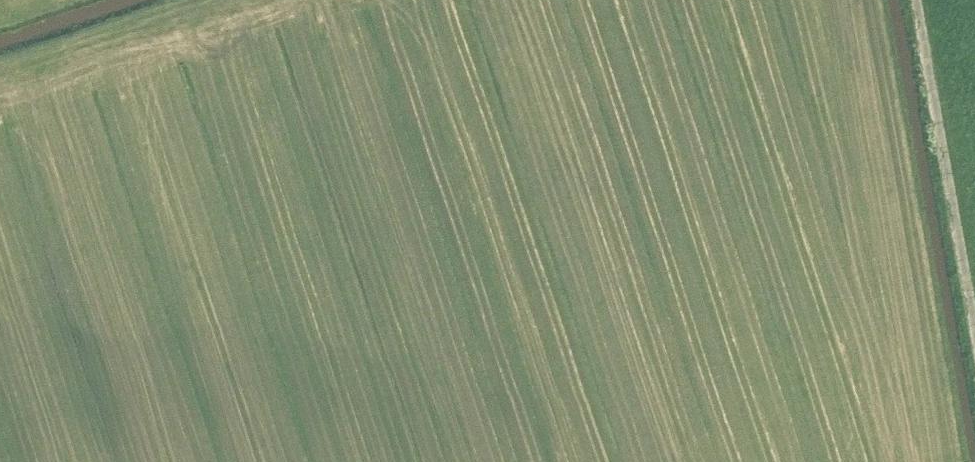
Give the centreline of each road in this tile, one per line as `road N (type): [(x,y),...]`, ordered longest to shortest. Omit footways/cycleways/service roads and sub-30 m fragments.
road 1 (track): [(974,321),(916,0)]

